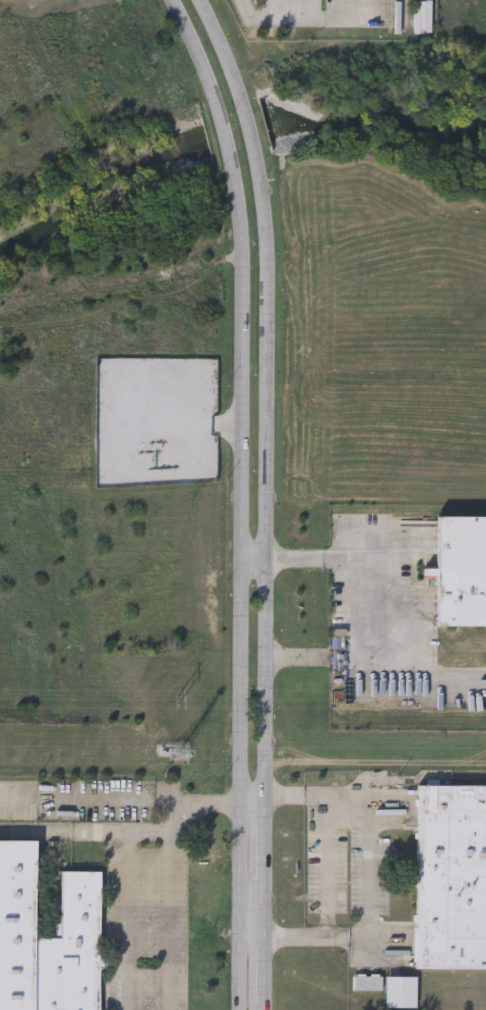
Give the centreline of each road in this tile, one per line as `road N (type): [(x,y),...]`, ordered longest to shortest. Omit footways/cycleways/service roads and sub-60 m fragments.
road 1 (secondary): [(262,1009),(270,254),(260,166)]
road 2 (secondary): [(236,170),(245,265),(242,1009)]

